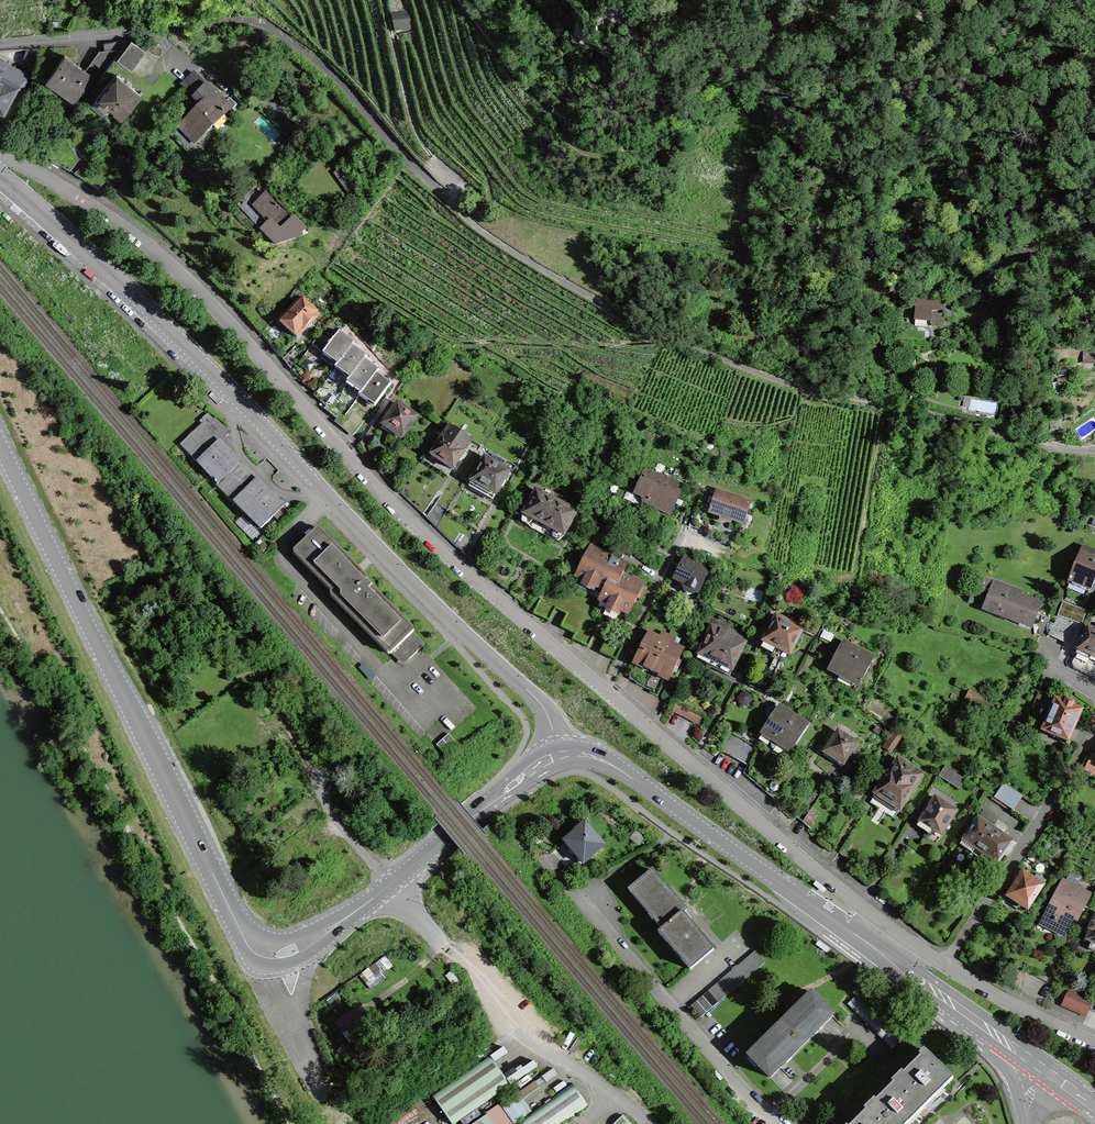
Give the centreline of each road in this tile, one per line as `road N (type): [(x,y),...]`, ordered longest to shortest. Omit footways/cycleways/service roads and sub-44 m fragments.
road 1 (residential): [(0,152),(126,222),(175,262),(268,352),(375,488),(604,688)]
road 2 (residential): [(558,751),(538,701),(405,576),(214,374),(0,176)]
road 3 (track): [(435,183),(473,222),(647,328),(810,391),(922,409),(1059,449)]
road 4 (primary): [(1045,1072),(614,764),(589,752),(558,751)]
road 5 (primary): [(0,444),(245,940)]
road 6 (residential): [(604,688),(945,965)]
road 7 (track): [(202,20),(244,13),(276,23),(435,183)]
road 8 (residential): [(783,1123),(742,1090),(617,945),(593,899)]
road 9 (primary): [(558,751),(539,758),(330,929)]
road 10 (residential): [(945,965),(1094,723)]
road 11 (unclassified): [(0,43),(202,20)]
road 12 (track): [(445,171),(412,129),(385,8)]
road 13 (residential): [(604,688),(680,537)]
road 14 (residential): [(945,965),(1094,1043)]
road 15 (residential): [(646,1123),(617,1094),(518,1029)]

